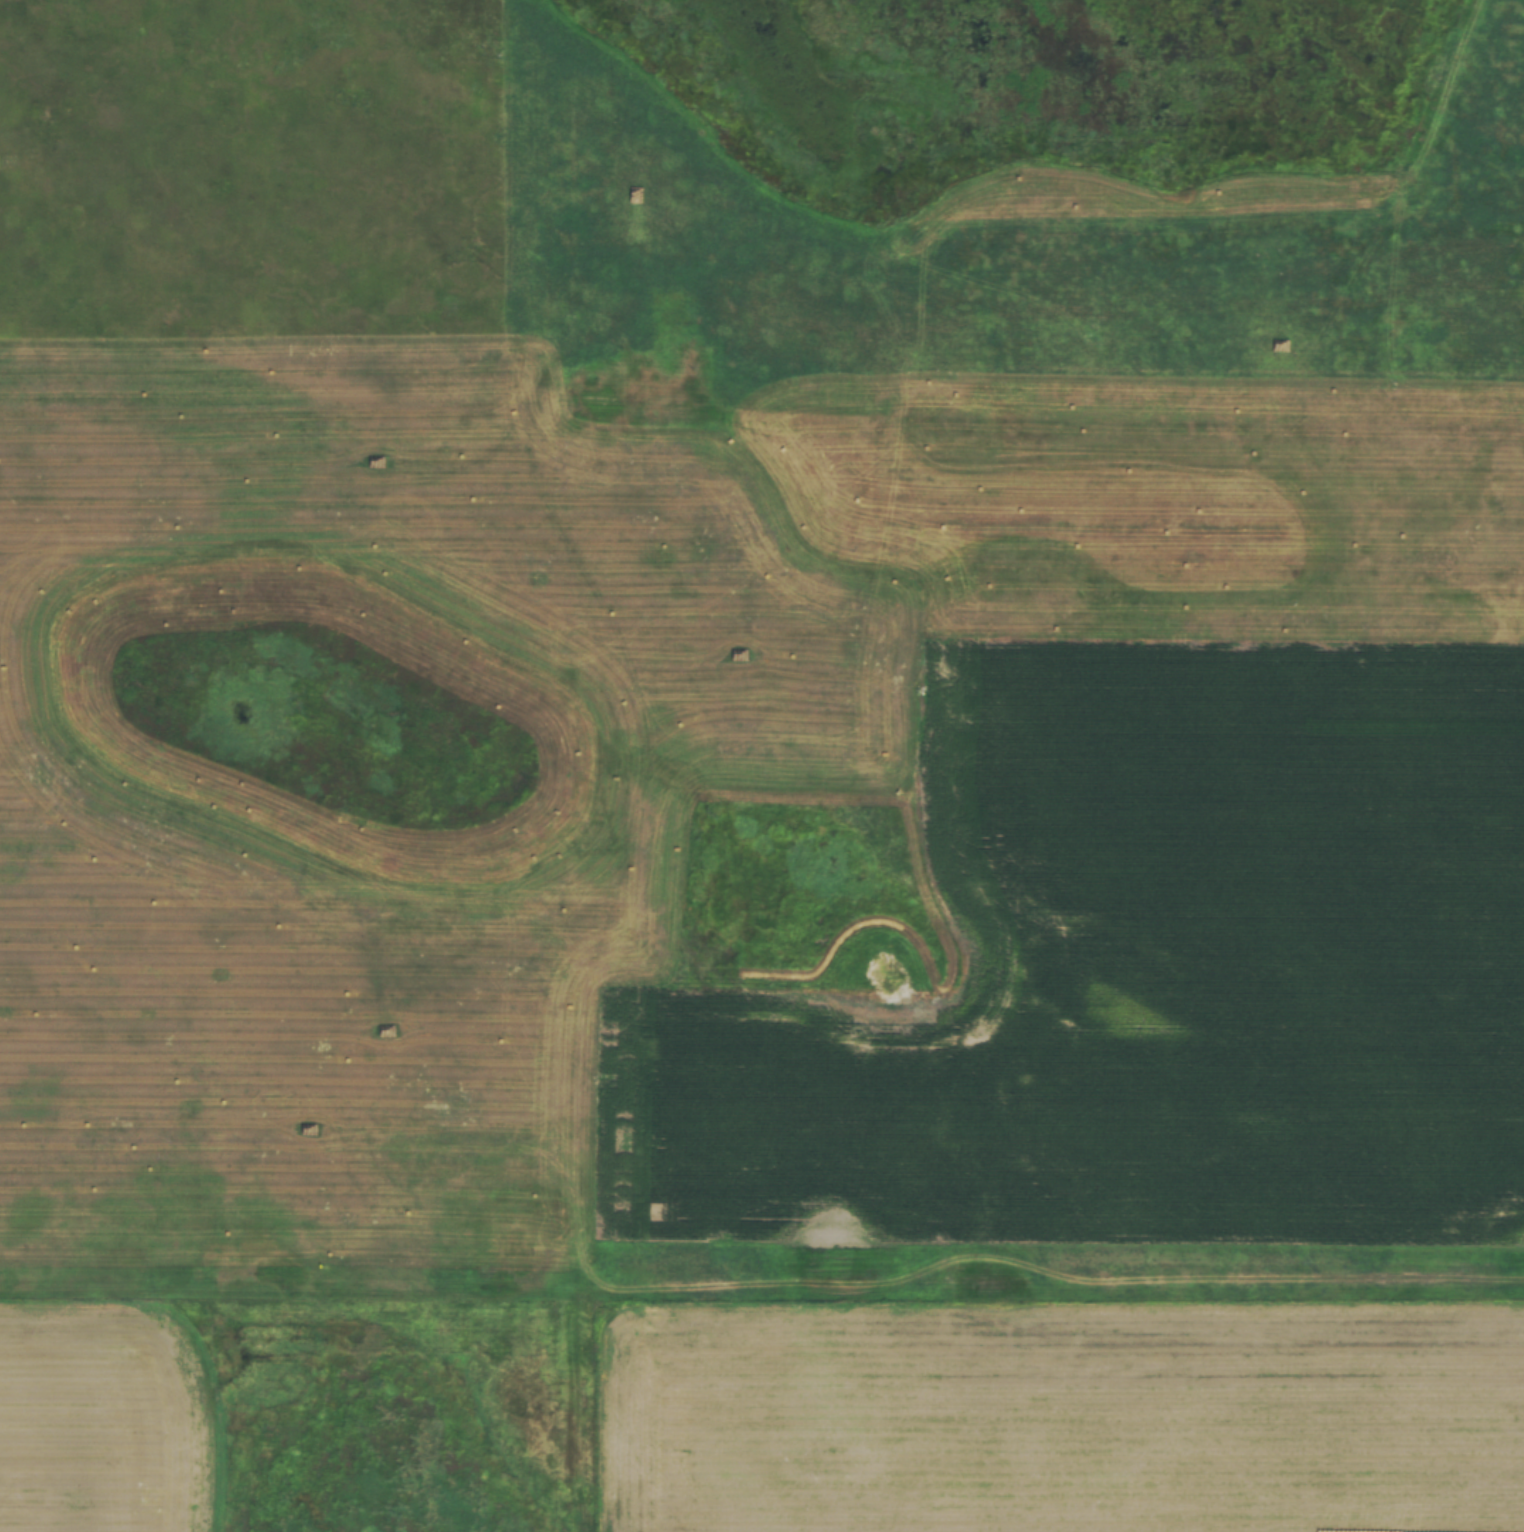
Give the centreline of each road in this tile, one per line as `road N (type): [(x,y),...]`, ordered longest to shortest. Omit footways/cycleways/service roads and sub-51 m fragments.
road 1 (track): [(598,1314),(0,1336)]
road 2 (track): [(598,1531),(598,1299),(609,1296)]

